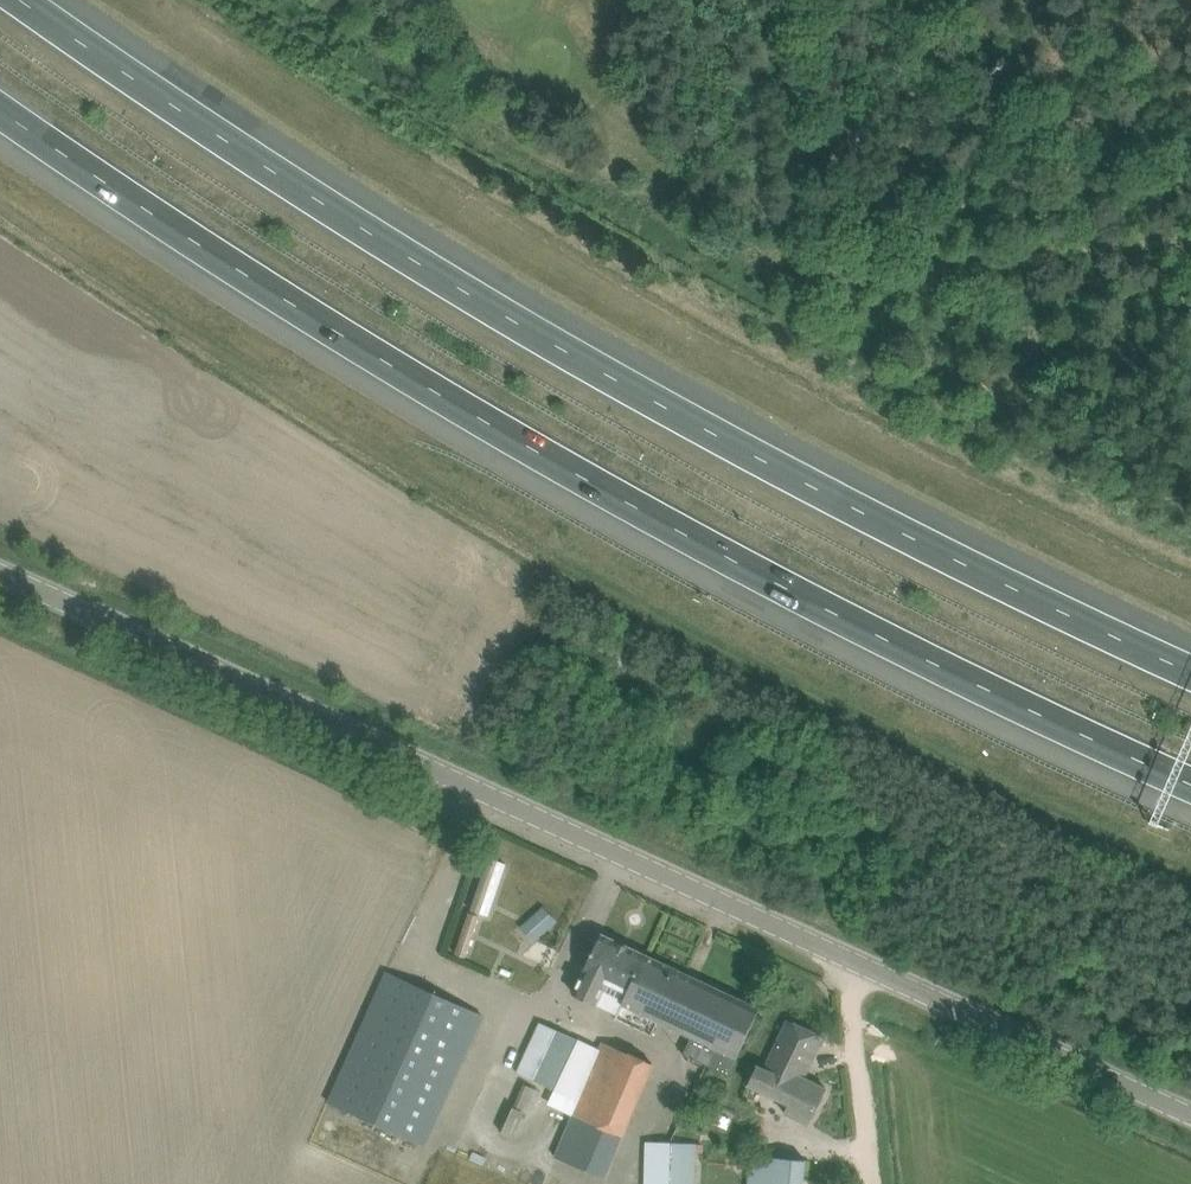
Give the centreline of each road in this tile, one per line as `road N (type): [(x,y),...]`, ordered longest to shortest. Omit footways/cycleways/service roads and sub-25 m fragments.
road 1 (motorway): [(0,109),(353,347),(826,613),(1190,790)]
road 2 (motorway): [(1190,672),(873,521),(408,255),(19,0)]
road 3 (tertiary): [(1190,1115),(0,573)]
road 4 (track): [(1190,244),(815,278)]
road 5 (track): [(874,1183),(851,960)]

